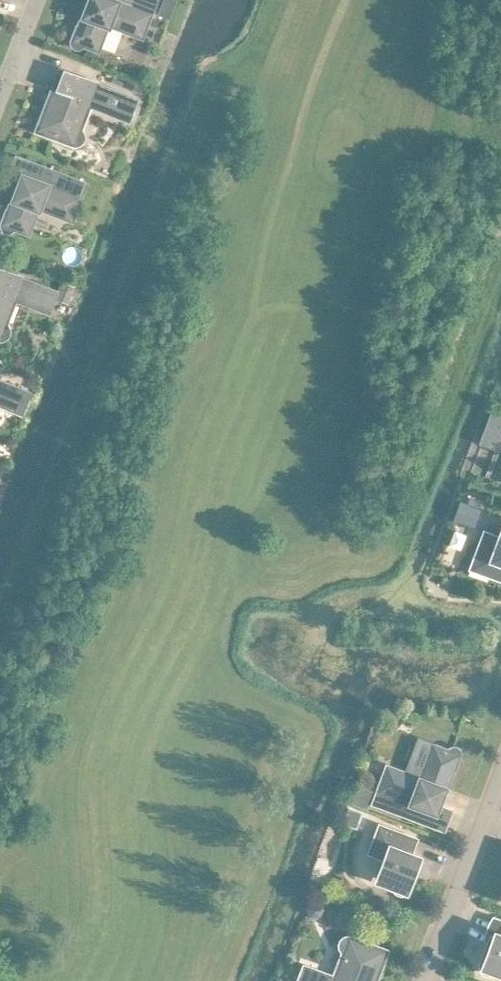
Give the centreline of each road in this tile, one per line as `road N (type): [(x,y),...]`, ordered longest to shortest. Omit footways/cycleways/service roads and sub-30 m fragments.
road 1 (residential): [(439,980),(500,816)]
road 2 (residential): [(49,0),(0,128)]

